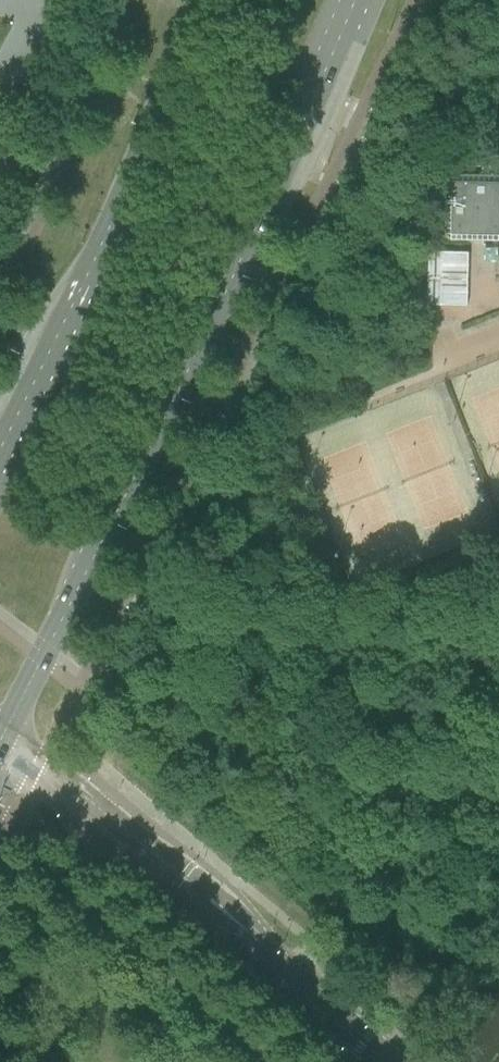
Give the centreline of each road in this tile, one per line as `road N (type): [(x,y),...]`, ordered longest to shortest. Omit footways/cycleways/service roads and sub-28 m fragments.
road 1 (secondary): [(1,739),(119,511),(355,0)]
road 2 (secondary): [(202,0),(110,227),(0,449)]
road 3 (unclassified): [(402,1061),(63,780),(36,770)]
road 4 (unclassified): [(36,770),(51,800),(373,1061)]

